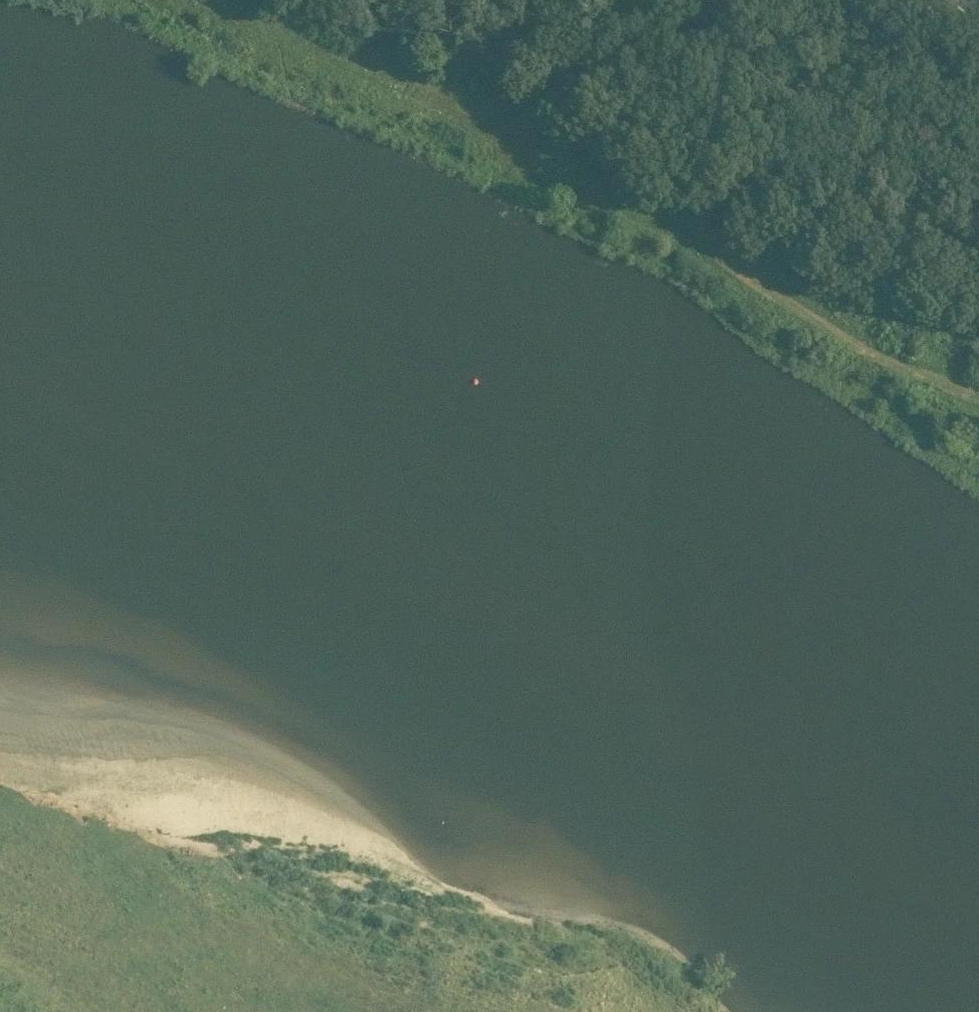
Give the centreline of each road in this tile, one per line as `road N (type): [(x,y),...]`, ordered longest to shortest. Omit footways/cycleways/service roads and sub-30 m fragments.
road 1 (track): [(753,251),(899,351),(978,392)]

